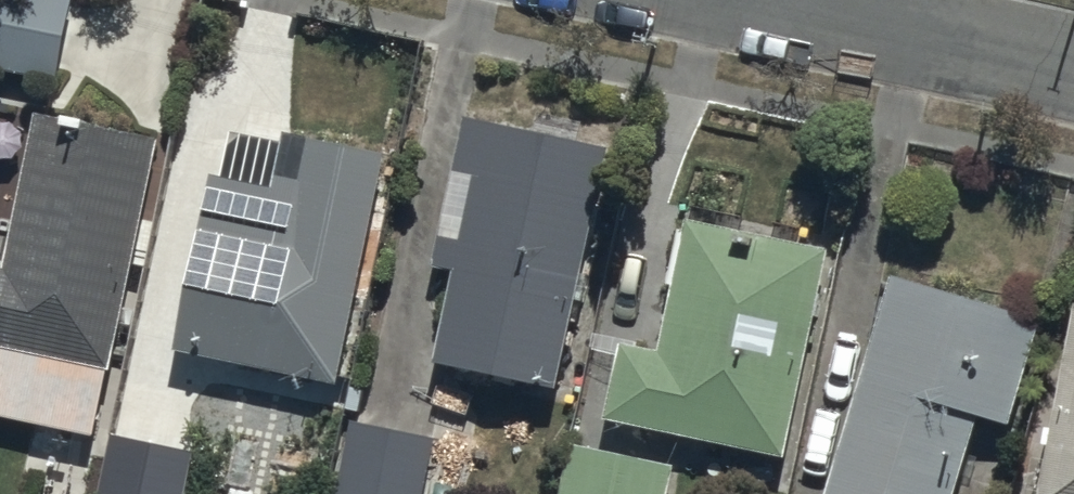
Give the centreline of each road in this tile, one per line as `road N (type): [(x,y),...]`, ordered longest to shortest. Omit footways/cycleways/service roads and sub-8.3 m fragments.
road 1 (residential): [(1073,72),(754,0)]

